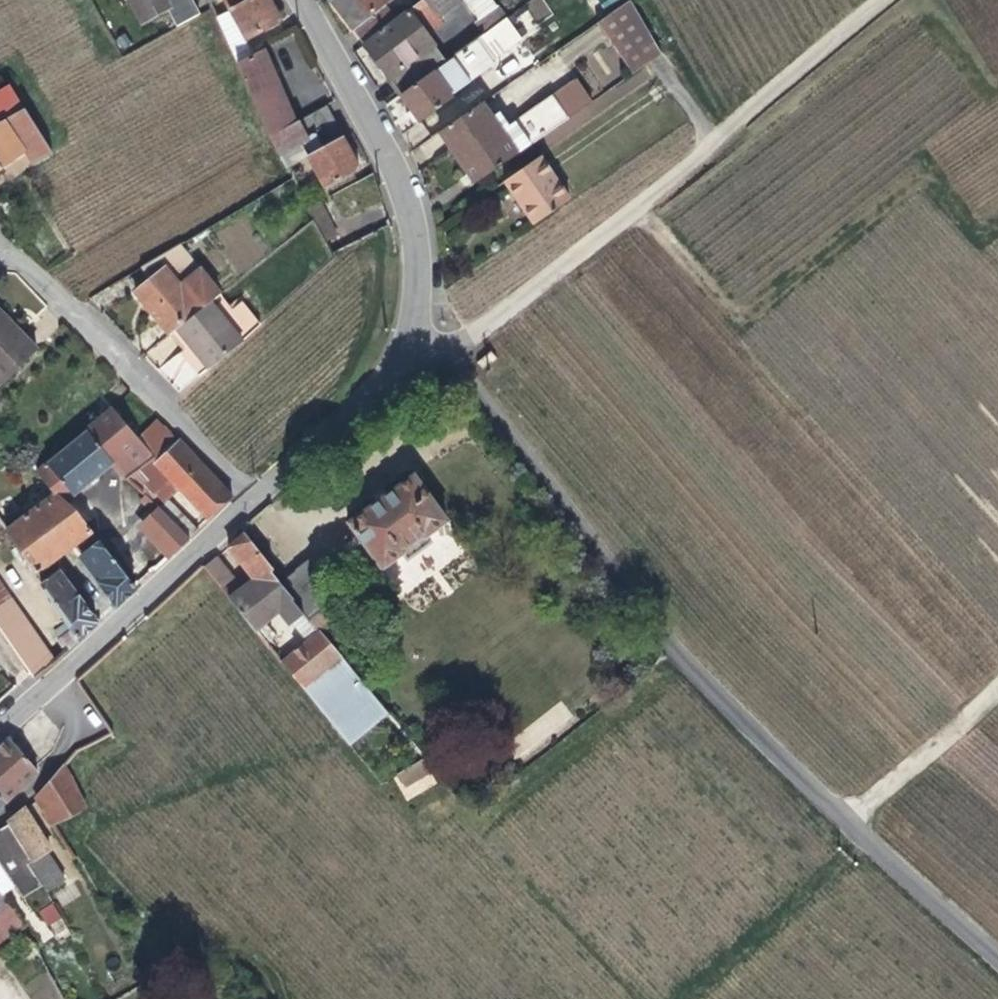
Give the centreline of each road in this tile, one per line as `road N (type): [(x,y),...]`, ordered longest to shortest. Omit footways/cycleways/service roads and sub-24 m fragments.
road 1 (track): [(448,354),(716,703),(997,958)]
road 2 (track): [(407,335),(448,354),(507,321),(884,0)]
road 3 (tertiary): [(255,501),(375,394),(417,300),(418,231),(387,148),(305,0)]
road 4 (residential): [(255,501),(24,262),(0,251)]
road 5 (tertiary): [(0,729),(255,501)]
road 6 (track): [(850,821),(997,681)]

